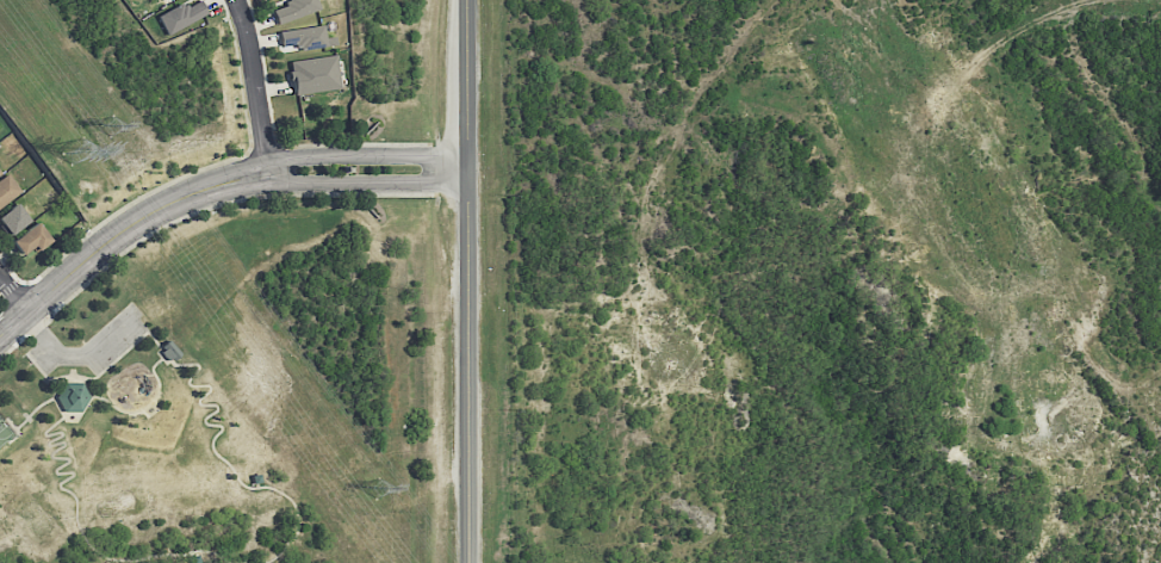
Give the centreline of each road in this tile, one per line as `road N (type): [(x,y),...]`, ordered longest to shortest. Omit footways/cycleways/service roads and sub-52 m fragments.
road 1 (tertiary): [(466,0),(469,562)]
road 2 (residential): [(467,154),(268,161),(197,191)]
road 3 (residential): [(197,191),(467,184)]
road 4 (residential): [(197,191),(101,246),(0,335)]
road 5 (residential): [(236,0),(271,184)]

